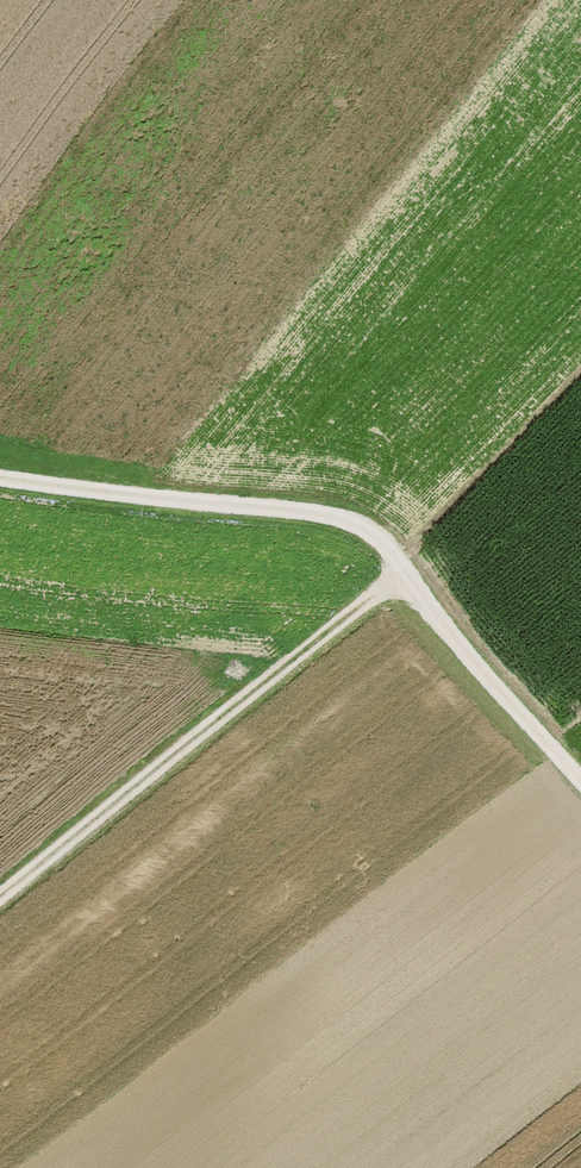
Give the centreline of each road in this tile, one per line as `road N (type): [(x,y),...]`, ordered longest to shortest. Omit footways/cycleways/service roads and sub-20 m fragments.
road 1 (track): [(359,533),(75,0)]
road 2 (track): [(401,584),(375,594),(0,888)]
road 3 (track): [(359,533),(320,517),(0,474)]
road 4 (track): [(580,796),(401,584),(382,551),(359,533)]

